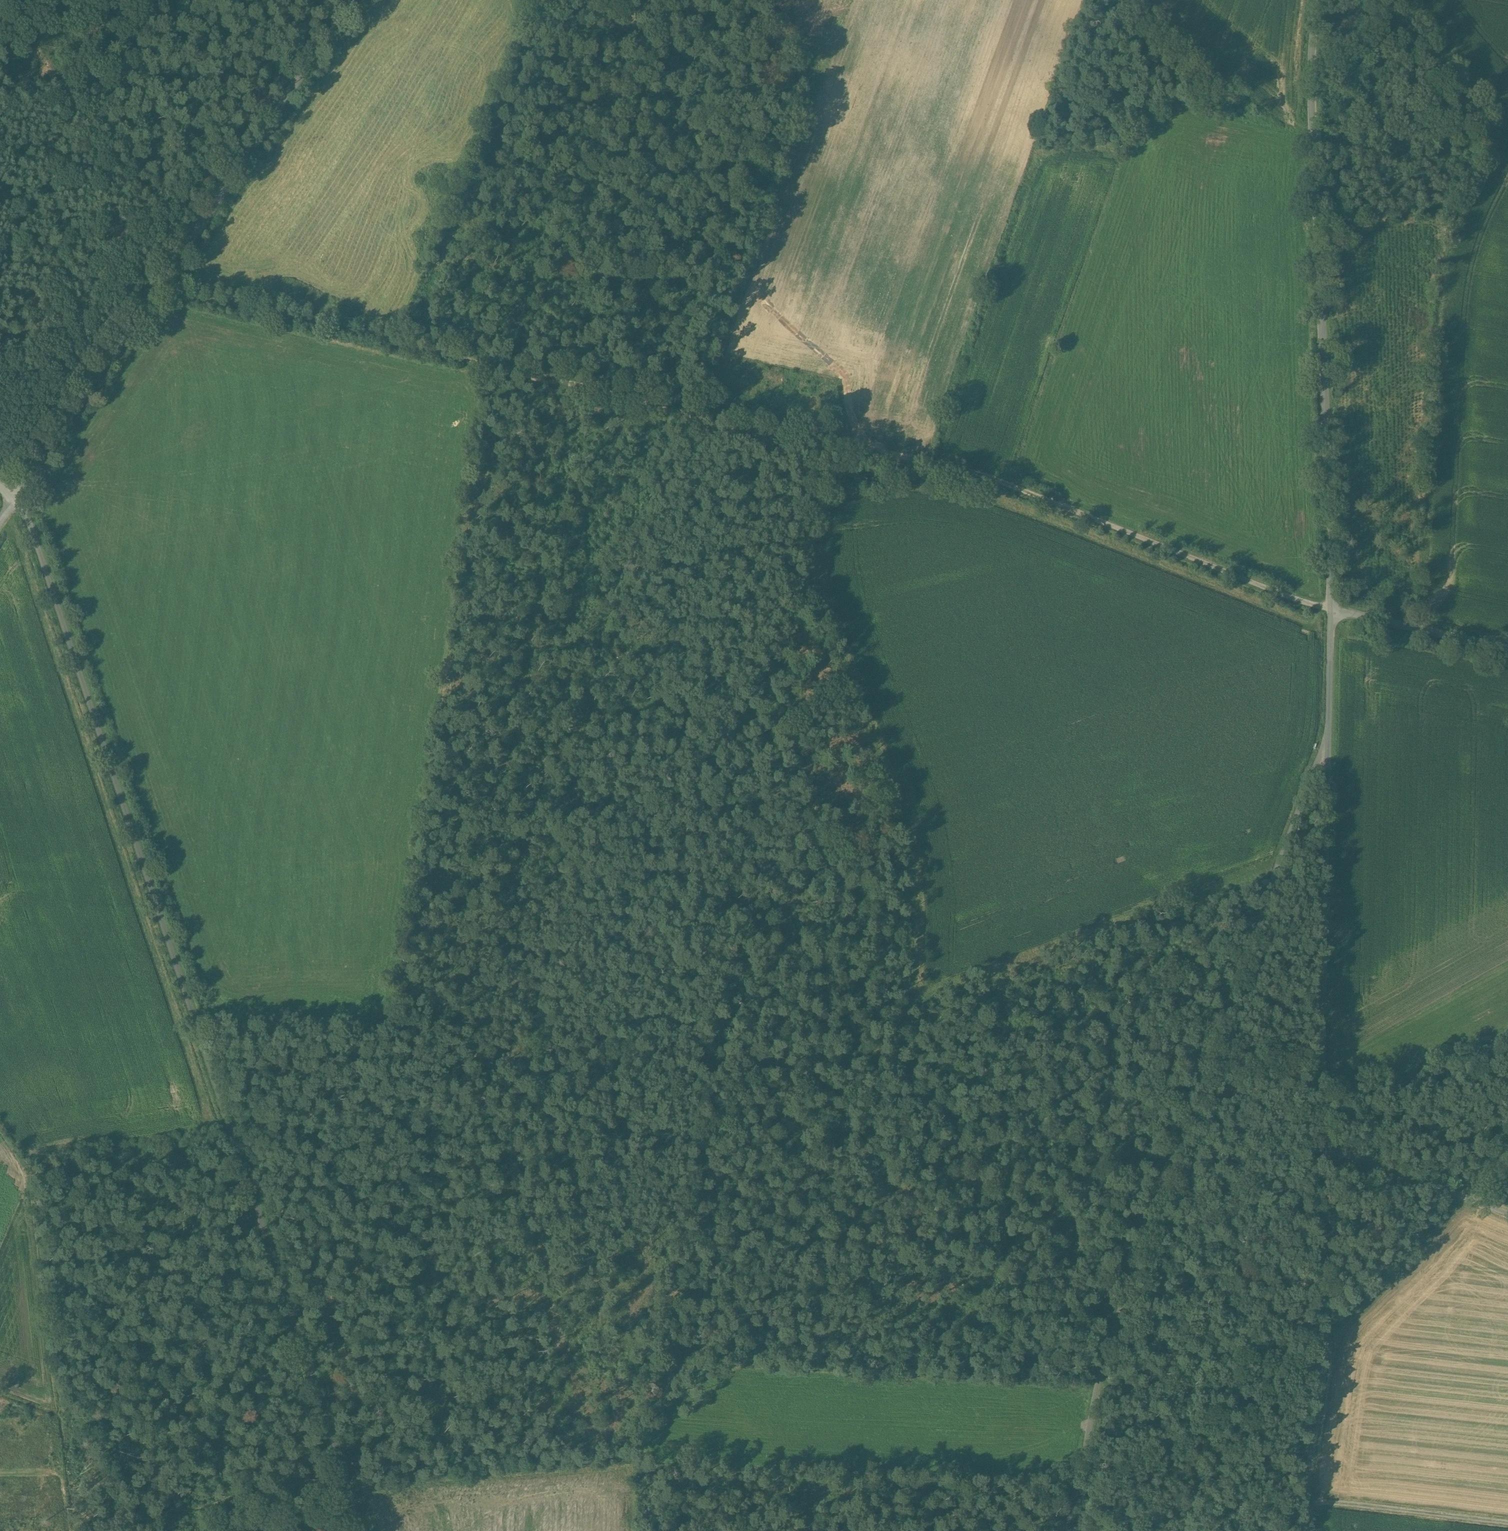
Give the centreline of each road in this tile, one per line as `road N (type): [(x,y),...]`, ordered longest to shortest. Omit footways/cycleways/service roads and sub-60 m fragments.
road 1 (track): [(163,285),(567,382),(978,467),(1333,611)]
road 2 (unclassified): [(361,1530),(130,792),(21,502),(0,480)]
road 3 (unclassified): [(1054,1530),(1094,1388),(1328,751)]
road 4 (unclassified): [(1305,1530),(1317,1361),(1328,751)]
road 5 (track): [(0,530),(358,0)]
road 6 (unclassified): [(1333,611),(1325,360),(1302,105),(1320,0)]
road 7 (track): [(171,0),(188,112),(220,198)]
road 8 (track): [(1306,1500),(1507,1523)]
road 9 (unclassified): [(1333,611),(1507,649)]
road 10 (unclassified): [(1328,751),(1333,611)]

